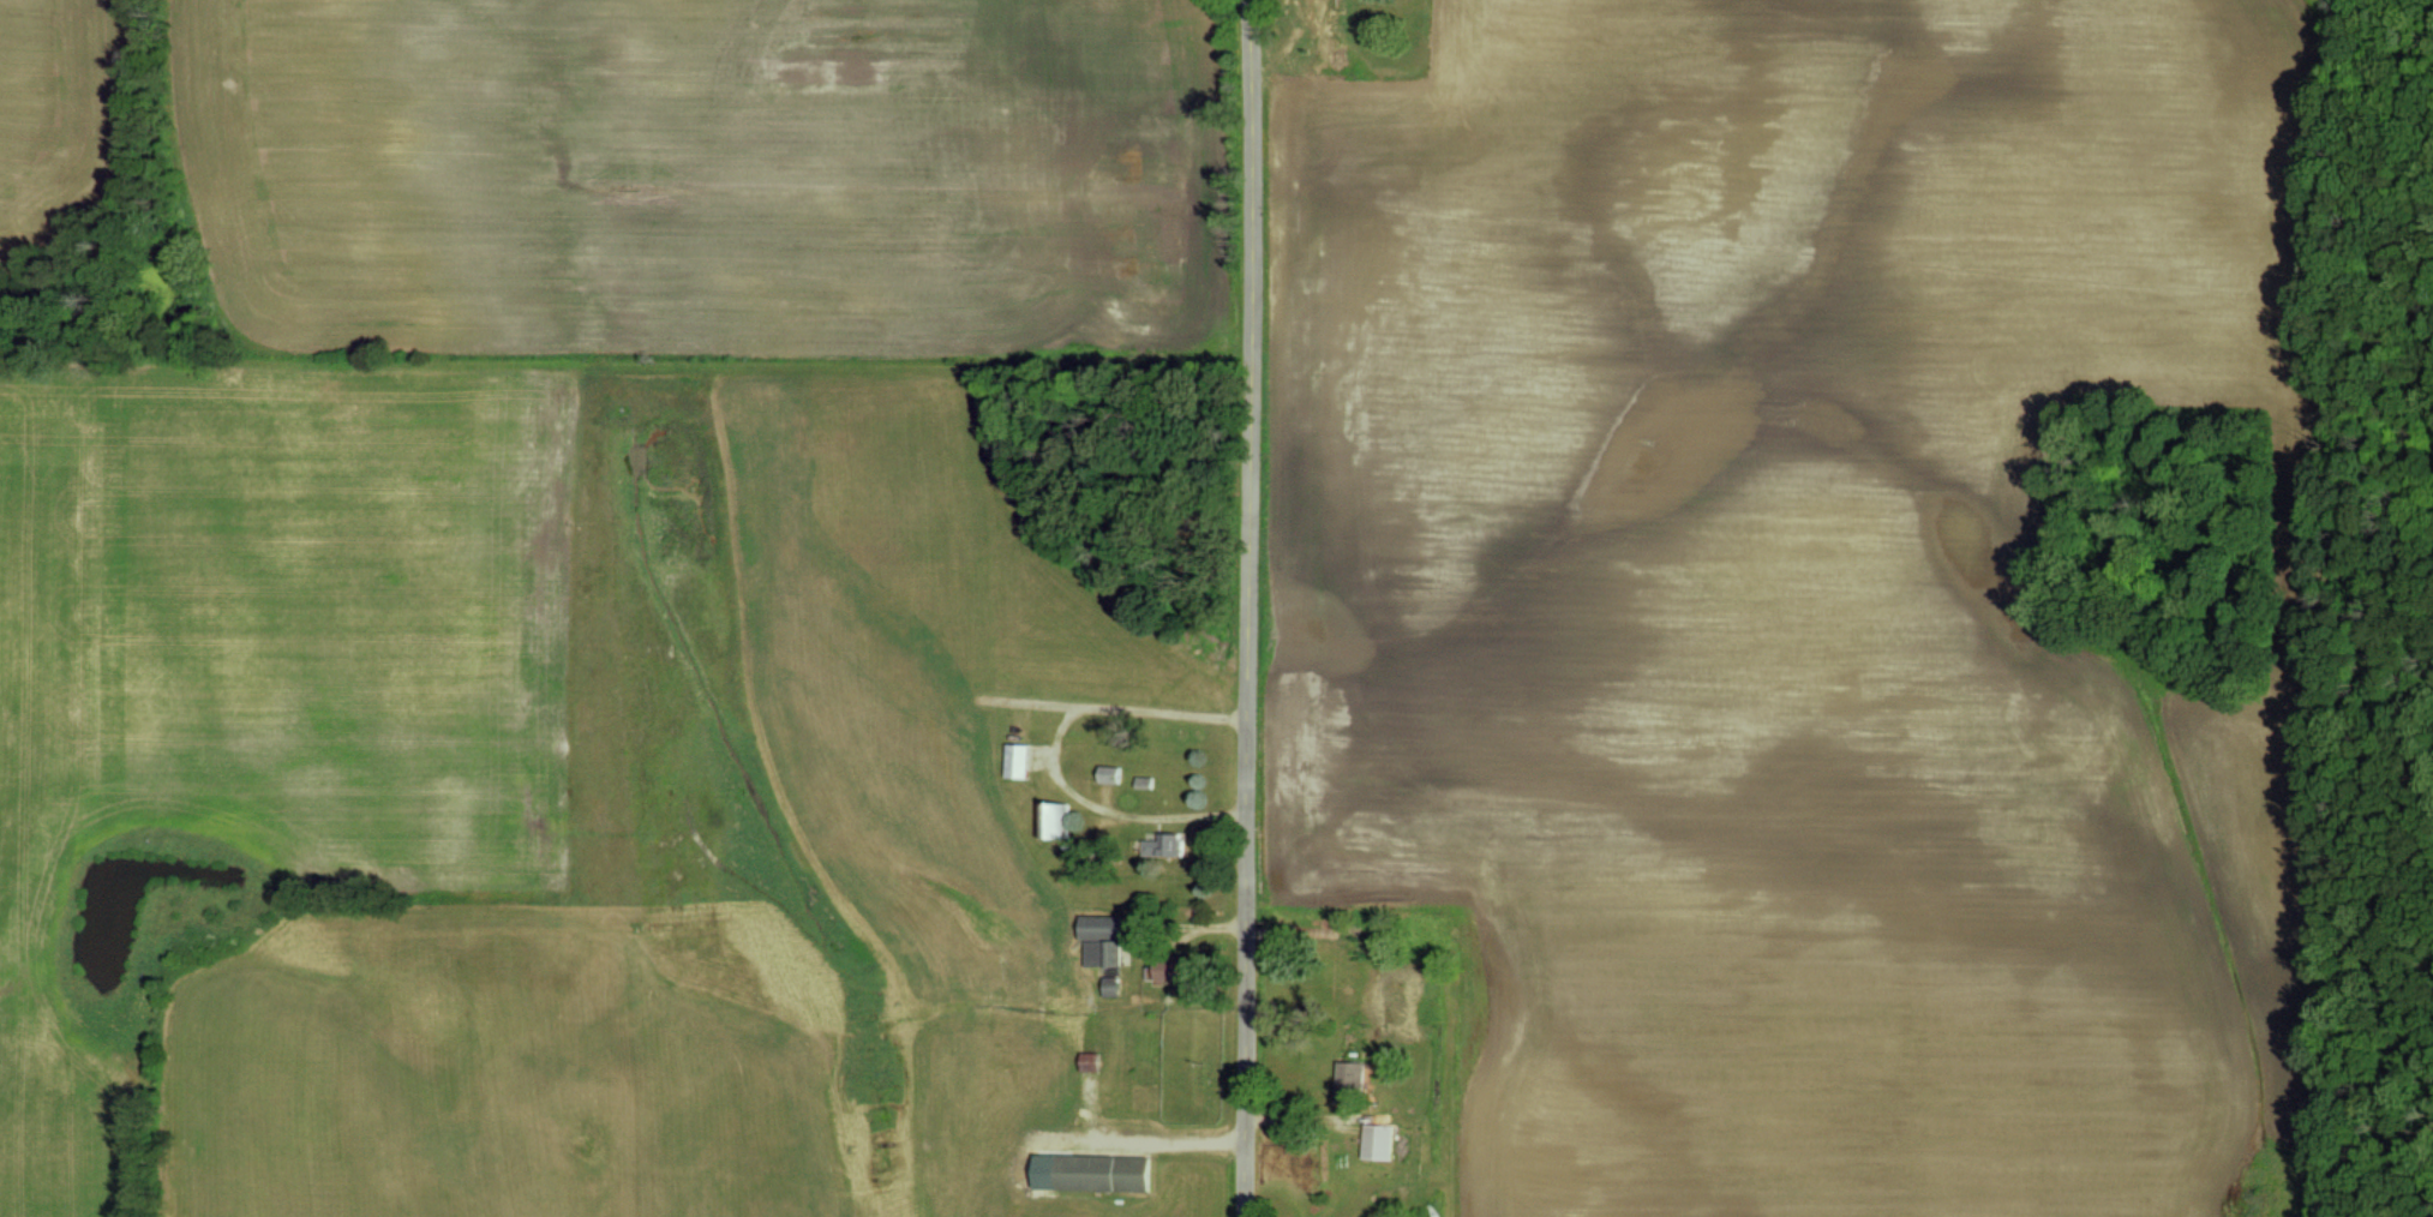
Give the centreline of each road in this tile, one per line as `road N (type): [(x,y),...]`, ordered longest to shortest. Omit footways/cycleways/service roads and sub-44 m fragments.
road 1 (residential): [(1252,1216),(1248,0)]

